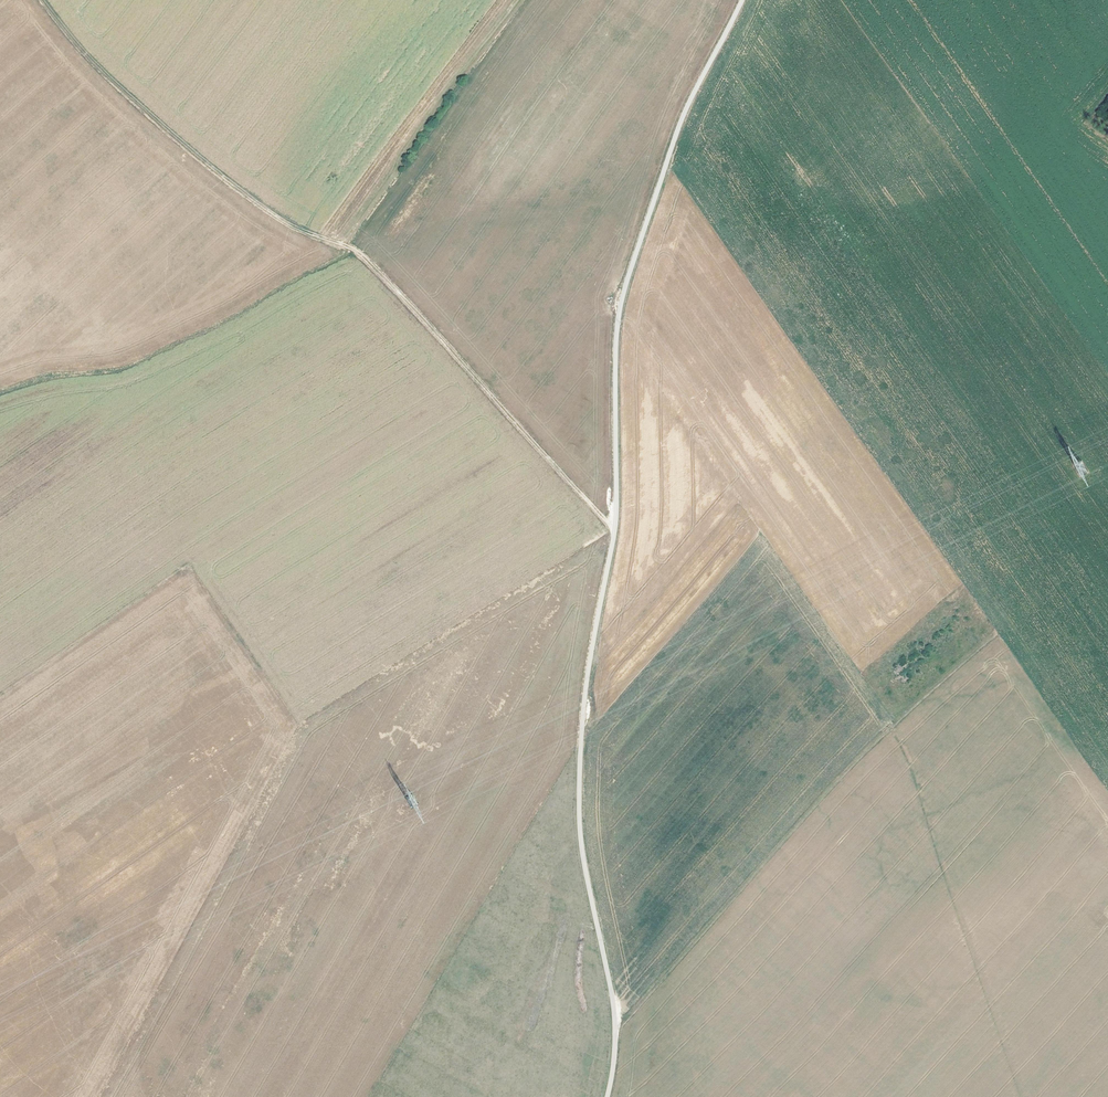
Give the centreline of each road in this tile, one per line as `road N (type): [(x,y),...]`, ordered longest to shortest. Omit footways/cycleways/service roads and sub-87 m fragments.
road 1 (unclassified): [(607,1096),(615,1022),(579,797),(585,691),(616,525),(617,328),(682,119),(742,0)]
road 2 (track): [(52,0),(139,108),(299,228),(368,258),(616,525)]

